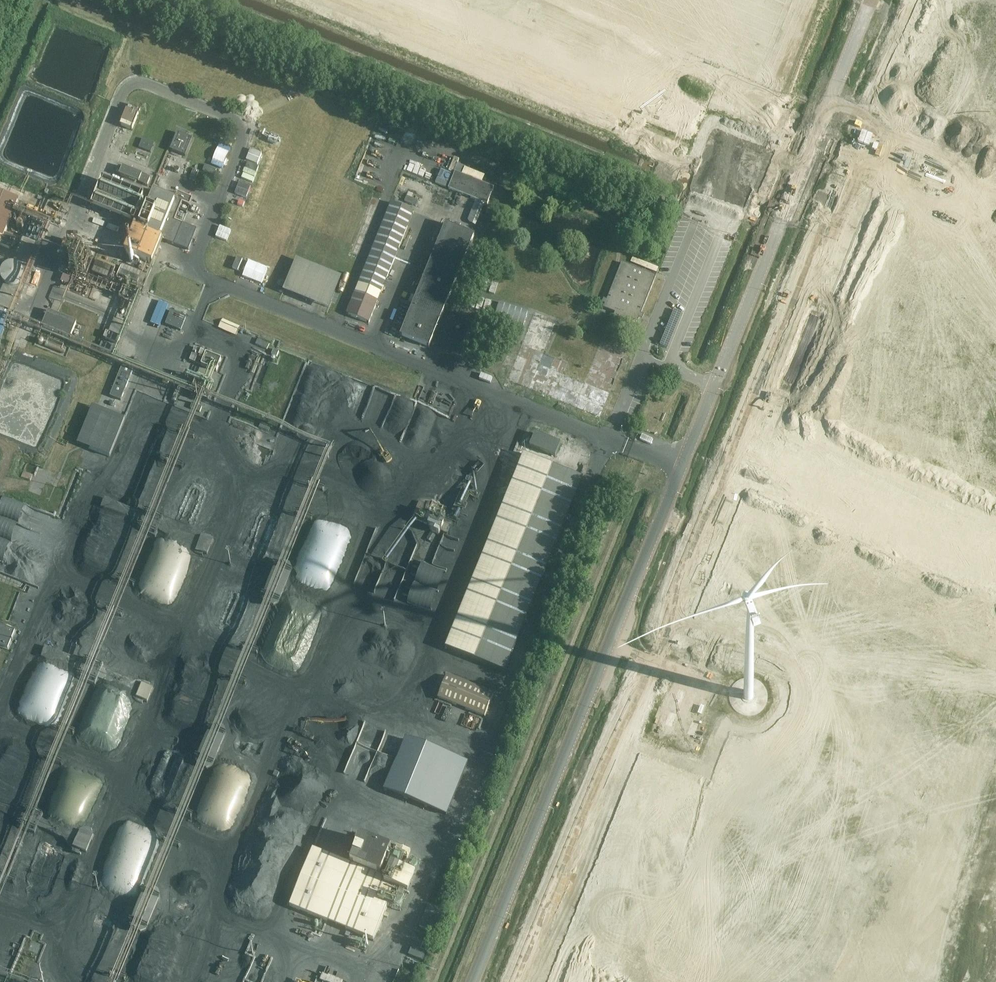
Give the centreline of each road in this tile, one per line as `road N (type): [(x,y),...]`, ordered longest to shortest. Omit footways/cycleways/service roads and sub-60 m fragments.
road 1 (tertiary): [(468,981),(868,0)]
road 2 (track): [(590,981),(624,773),(607,693),(593,682)]

